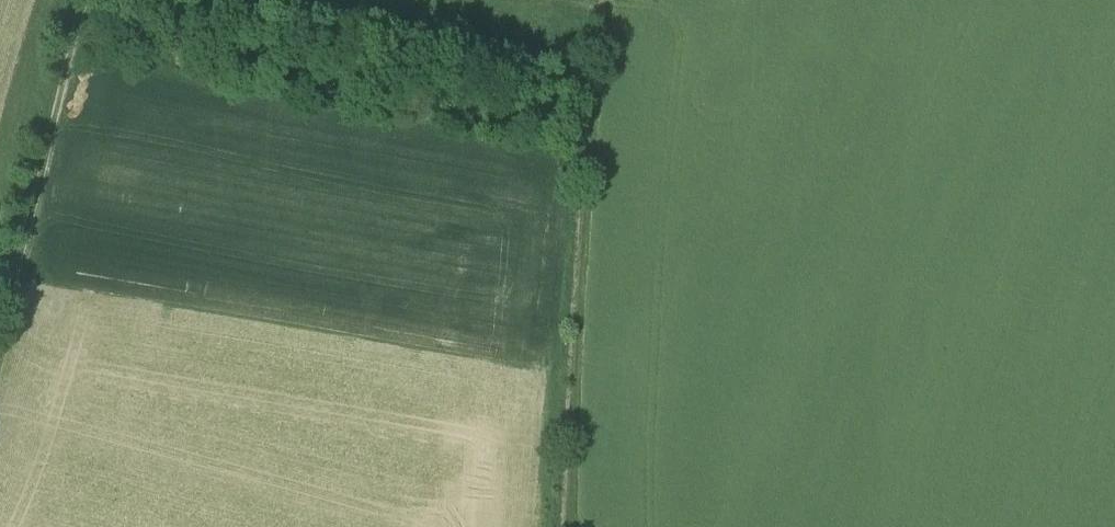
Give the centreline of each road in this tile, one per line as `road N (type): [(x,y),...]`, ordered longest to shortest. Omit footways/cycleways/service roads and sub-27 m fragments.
road 1 (track): [(86,0),(0,322)]

